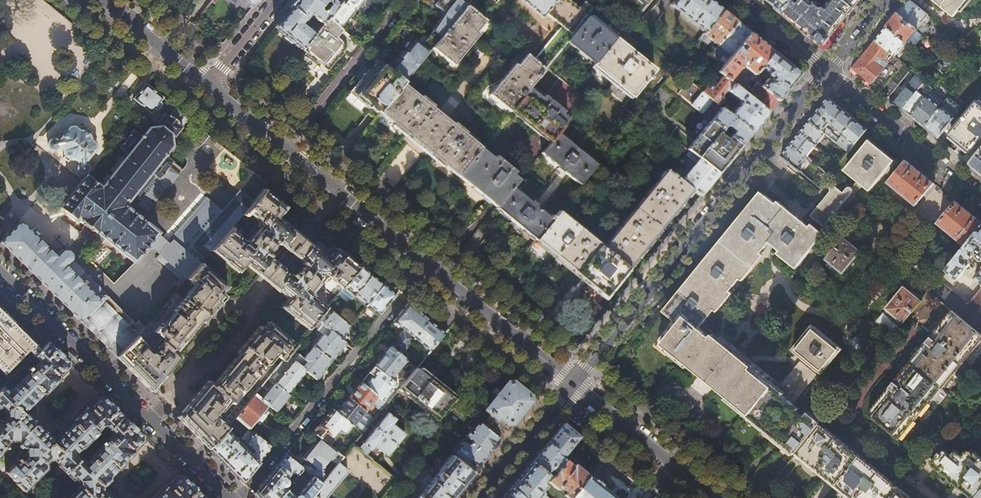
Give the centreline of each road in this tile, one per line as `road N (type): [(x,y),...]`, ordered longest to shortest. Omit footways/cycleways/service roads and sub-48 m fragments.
road 1 (residential): [(826,71),(571,383)]
road 2 (residential): [(0,270),(229,497)]
road 3 (residential): [(428,266),(239,497)]
road 4 (residential): [(980,199),(826,71)]
road 5 (residential): [(287,150),(407,0)]
road 6 (residential): [(428,266),(571,383)]
road 7 (residential): [(287,150),(428,266)]
road 8 (residential): [(571,383),(477,497)]
road 9 (residential): [(103,0),(208,85)]
road 10 (unclassified): [(571,383),(671,466)]

